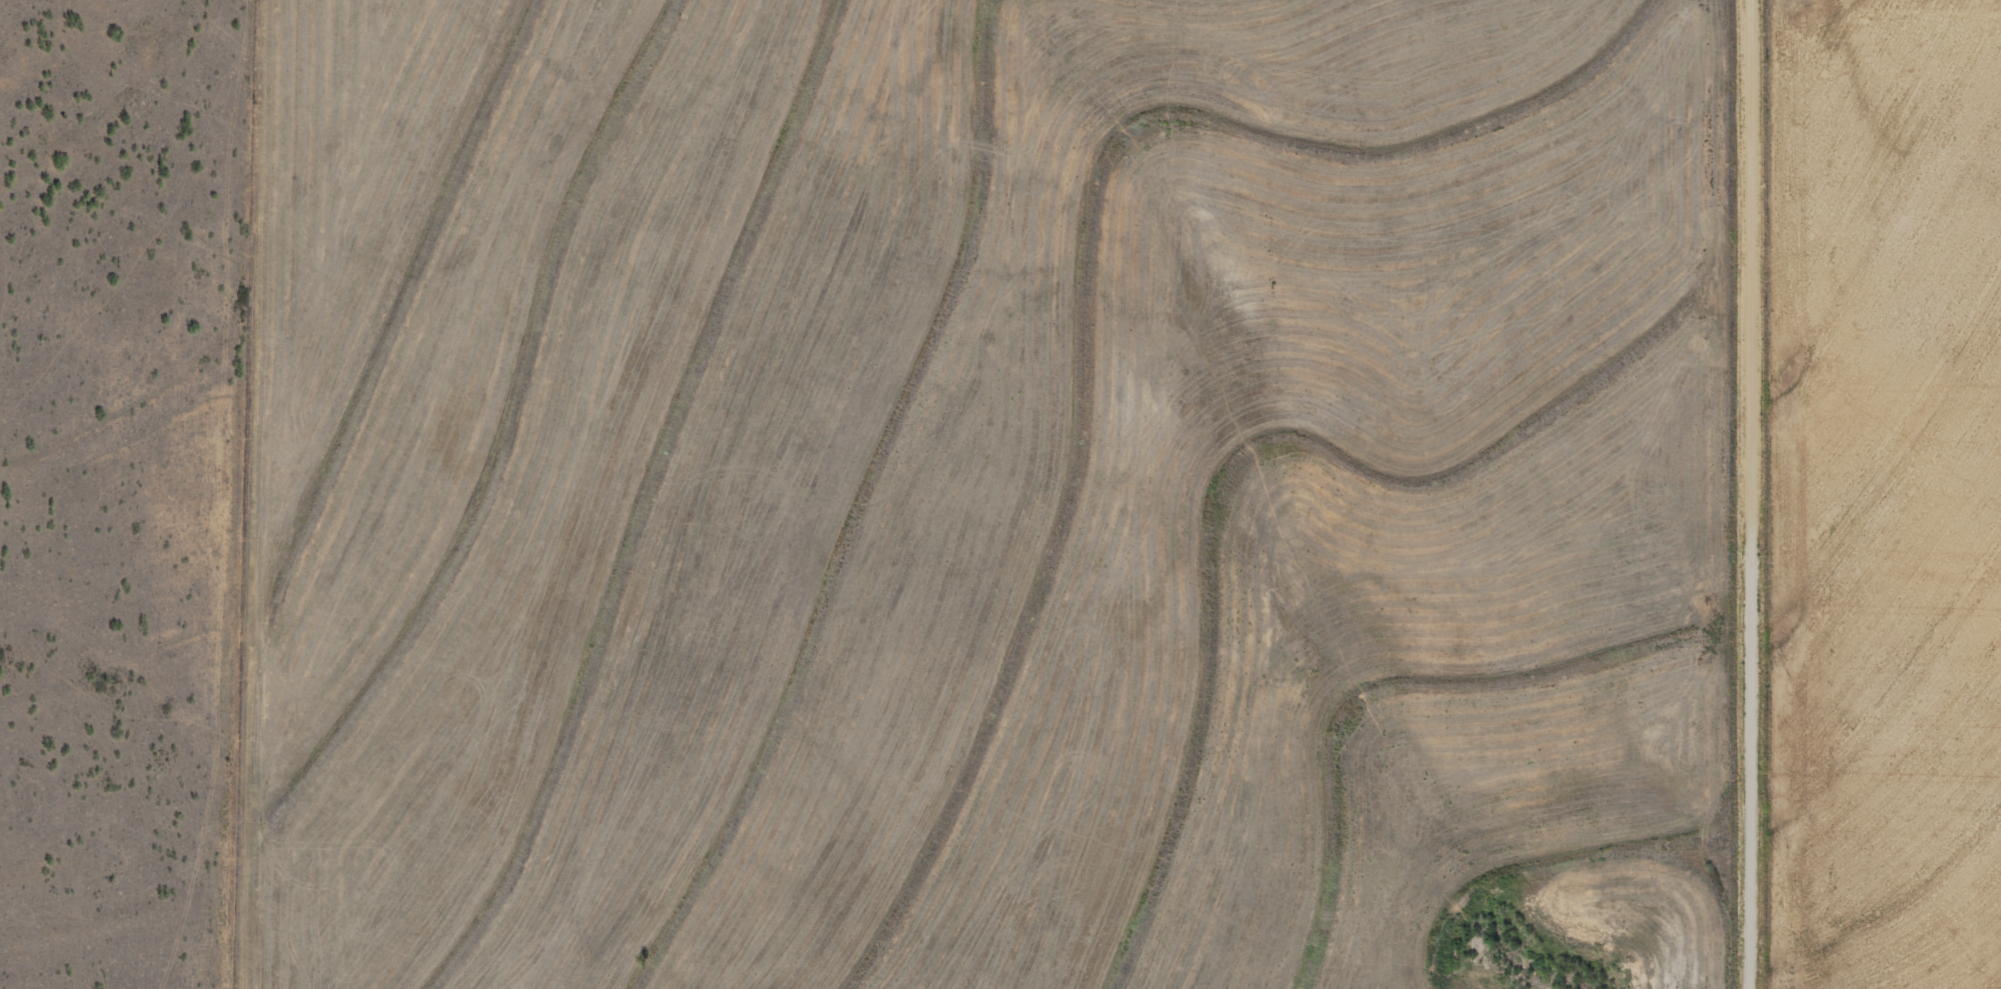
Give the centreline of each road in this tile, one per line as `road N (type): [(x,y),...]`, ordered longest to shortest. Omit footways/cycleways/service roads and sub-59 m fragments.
road 1 (residential): [(1245,988),(1299,868),(1299,776),(1273,693),(1212,585),(1119,343),(1031,0)]
road 2 (residential): [(1757,988),(1760,0)]

